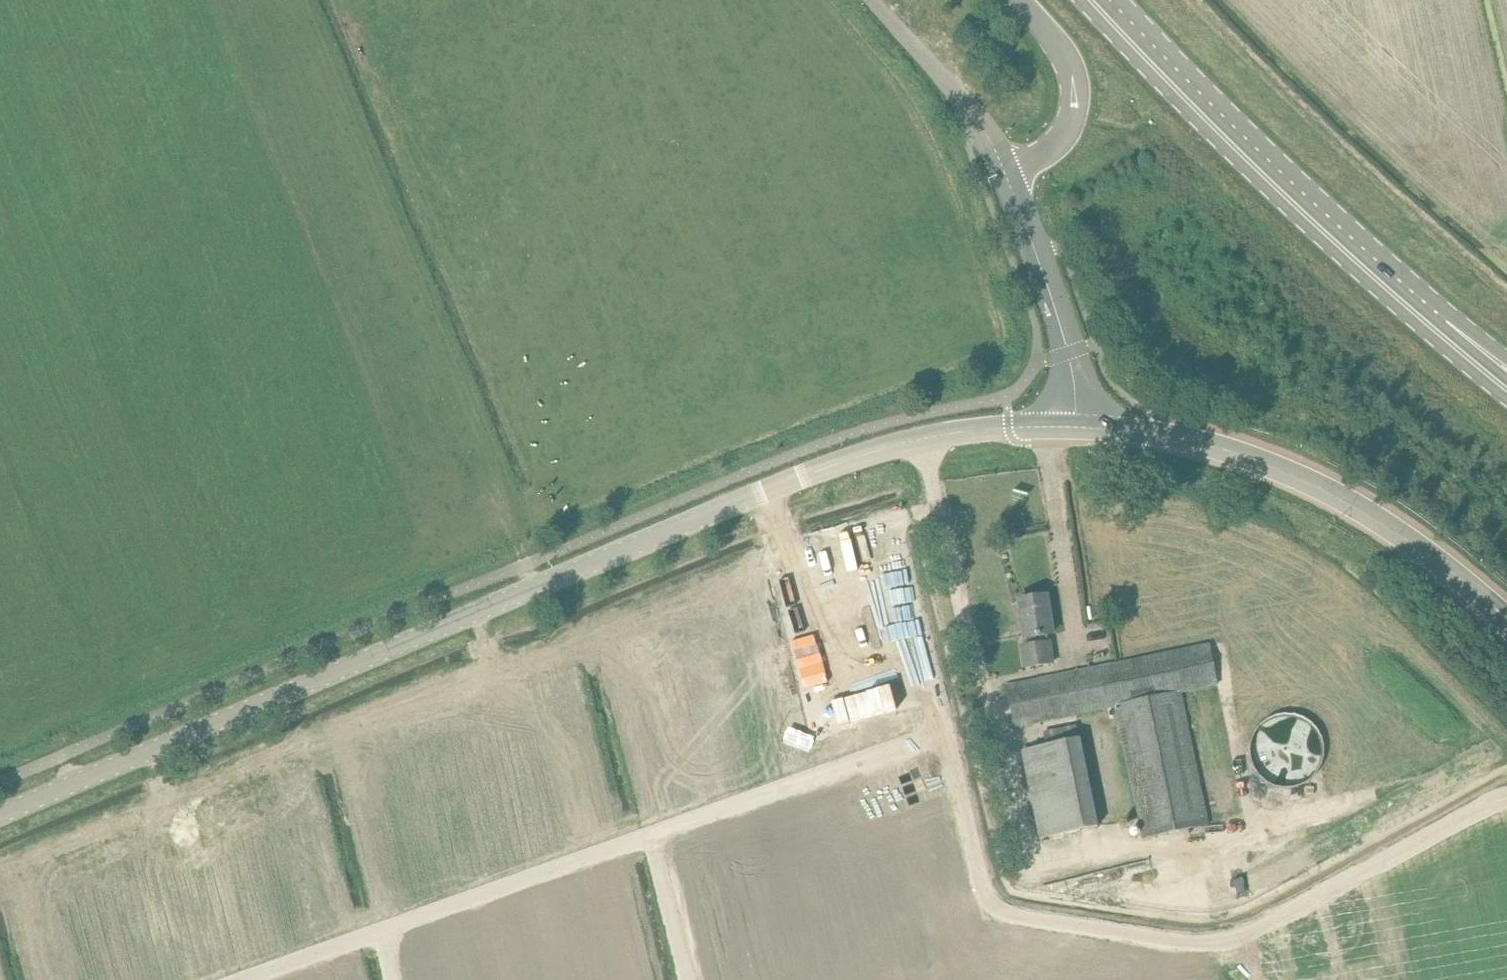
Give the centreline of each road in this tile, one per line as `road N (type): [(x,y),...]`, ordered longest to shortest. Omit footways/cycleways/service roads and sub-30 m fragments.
road 1 (unclassified): [(0,814),(826,467),(959,432),(1077,426)]
road 2 (primary): [(1436,330),(1270,181),(1092,0)]
road 3 (tertiary): [(1506,618),(1409,534),(1249,459)]
road 4 (tertiary): [(1077,426),(1068,352),(1011,184)]
road 5 (unclassified): [(1011,184),(970,109),(870,0)]
road 6 (primary): [(1020,0),(1059,44),(1077,90),(1061,136),(1011,184)]
road 7 (tertiary): [(1077,426),(1249,459)]

